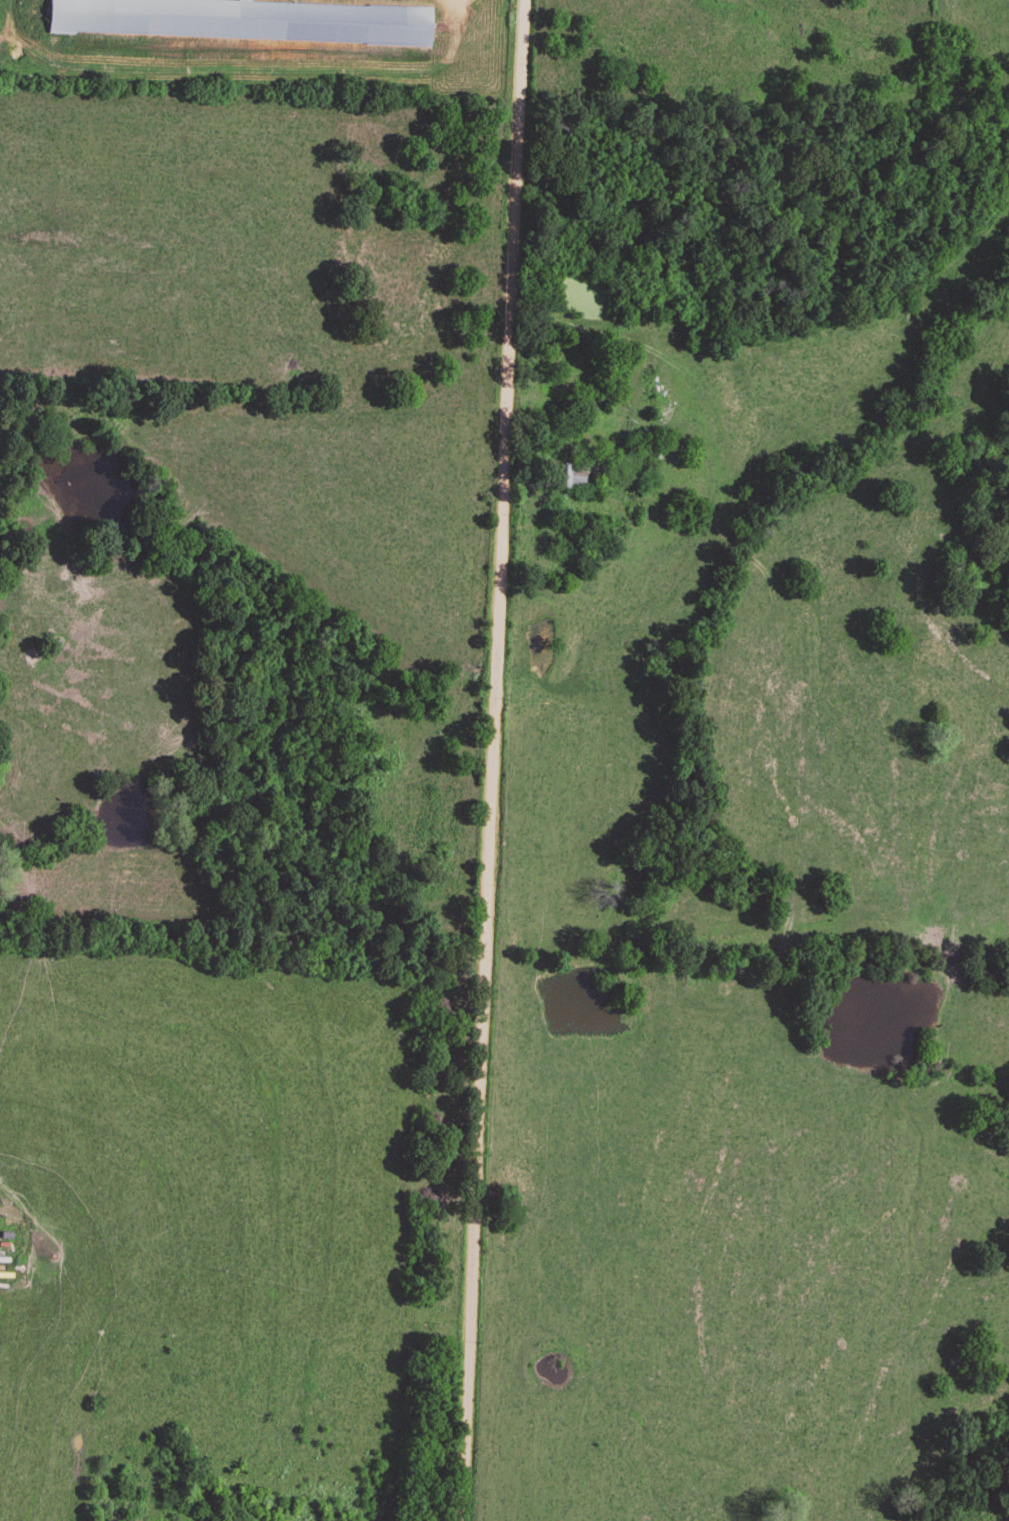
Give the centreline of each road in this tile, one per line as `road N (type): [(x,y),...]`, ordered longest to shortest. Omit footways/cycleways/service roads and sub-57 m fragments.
road 1 (residential): [(464,1520),(527,0)]

